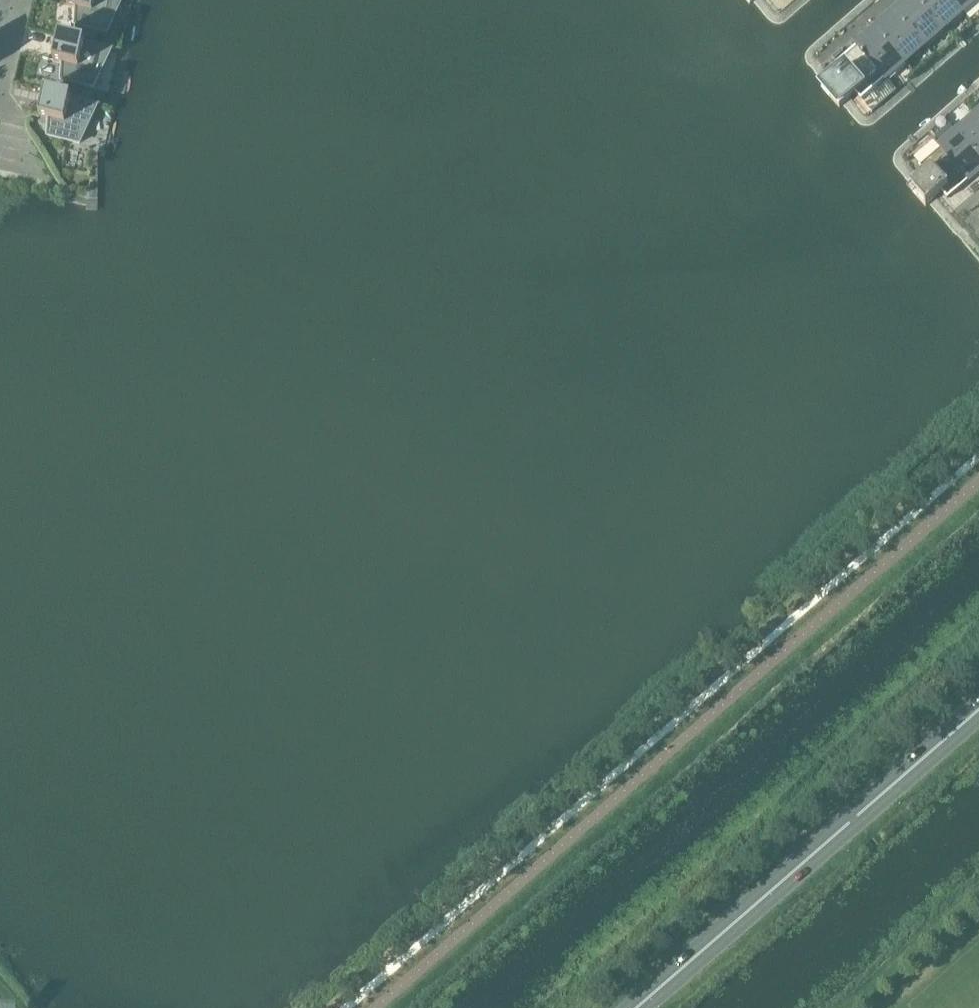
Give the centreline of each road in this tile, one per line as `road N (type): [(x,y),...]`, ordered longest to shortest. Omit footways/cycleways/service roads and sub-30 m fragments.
road 1 (secondary): [(638,1007),(978,712)]

